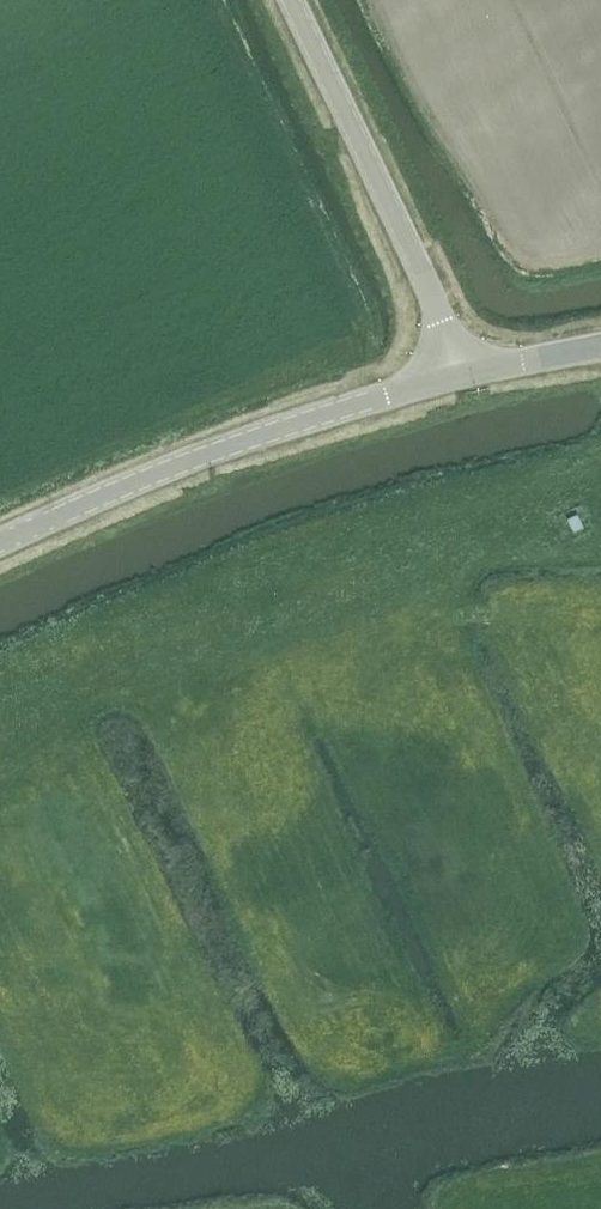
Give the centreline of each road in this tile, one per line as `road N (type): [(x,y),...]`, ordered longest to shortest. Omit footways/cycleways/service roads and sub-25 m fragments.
road 1 (unclassified): [(0,542),(244,439),(460,370)]
road 2 (residential): [(460,370),(290,0)]
road 3 (unclassified): [(460,370),(600,348)]

